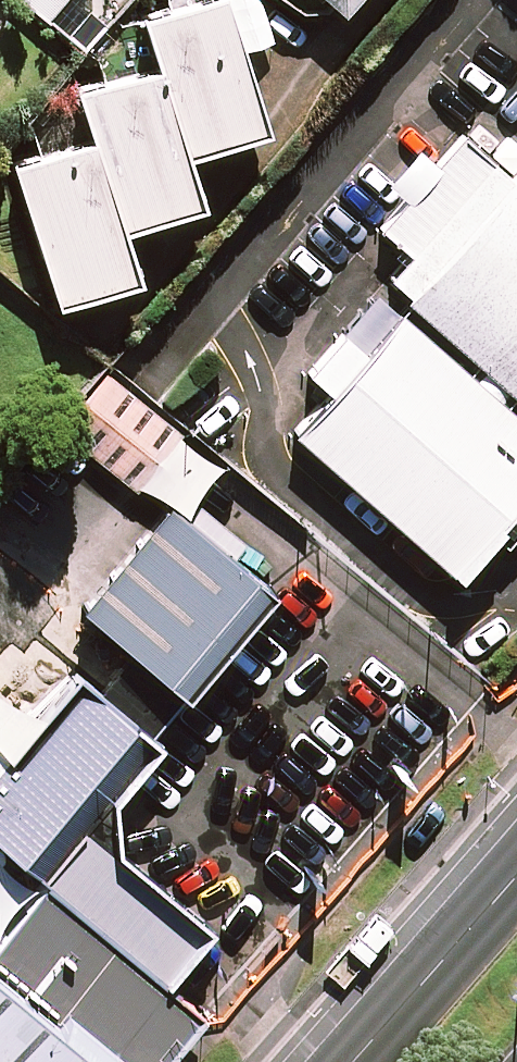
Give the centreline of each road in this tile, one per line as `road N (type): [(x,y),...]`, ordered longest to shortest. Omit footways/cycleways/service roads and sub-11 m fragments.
road 1 (secondary): [(341,1061),(516,862)]

